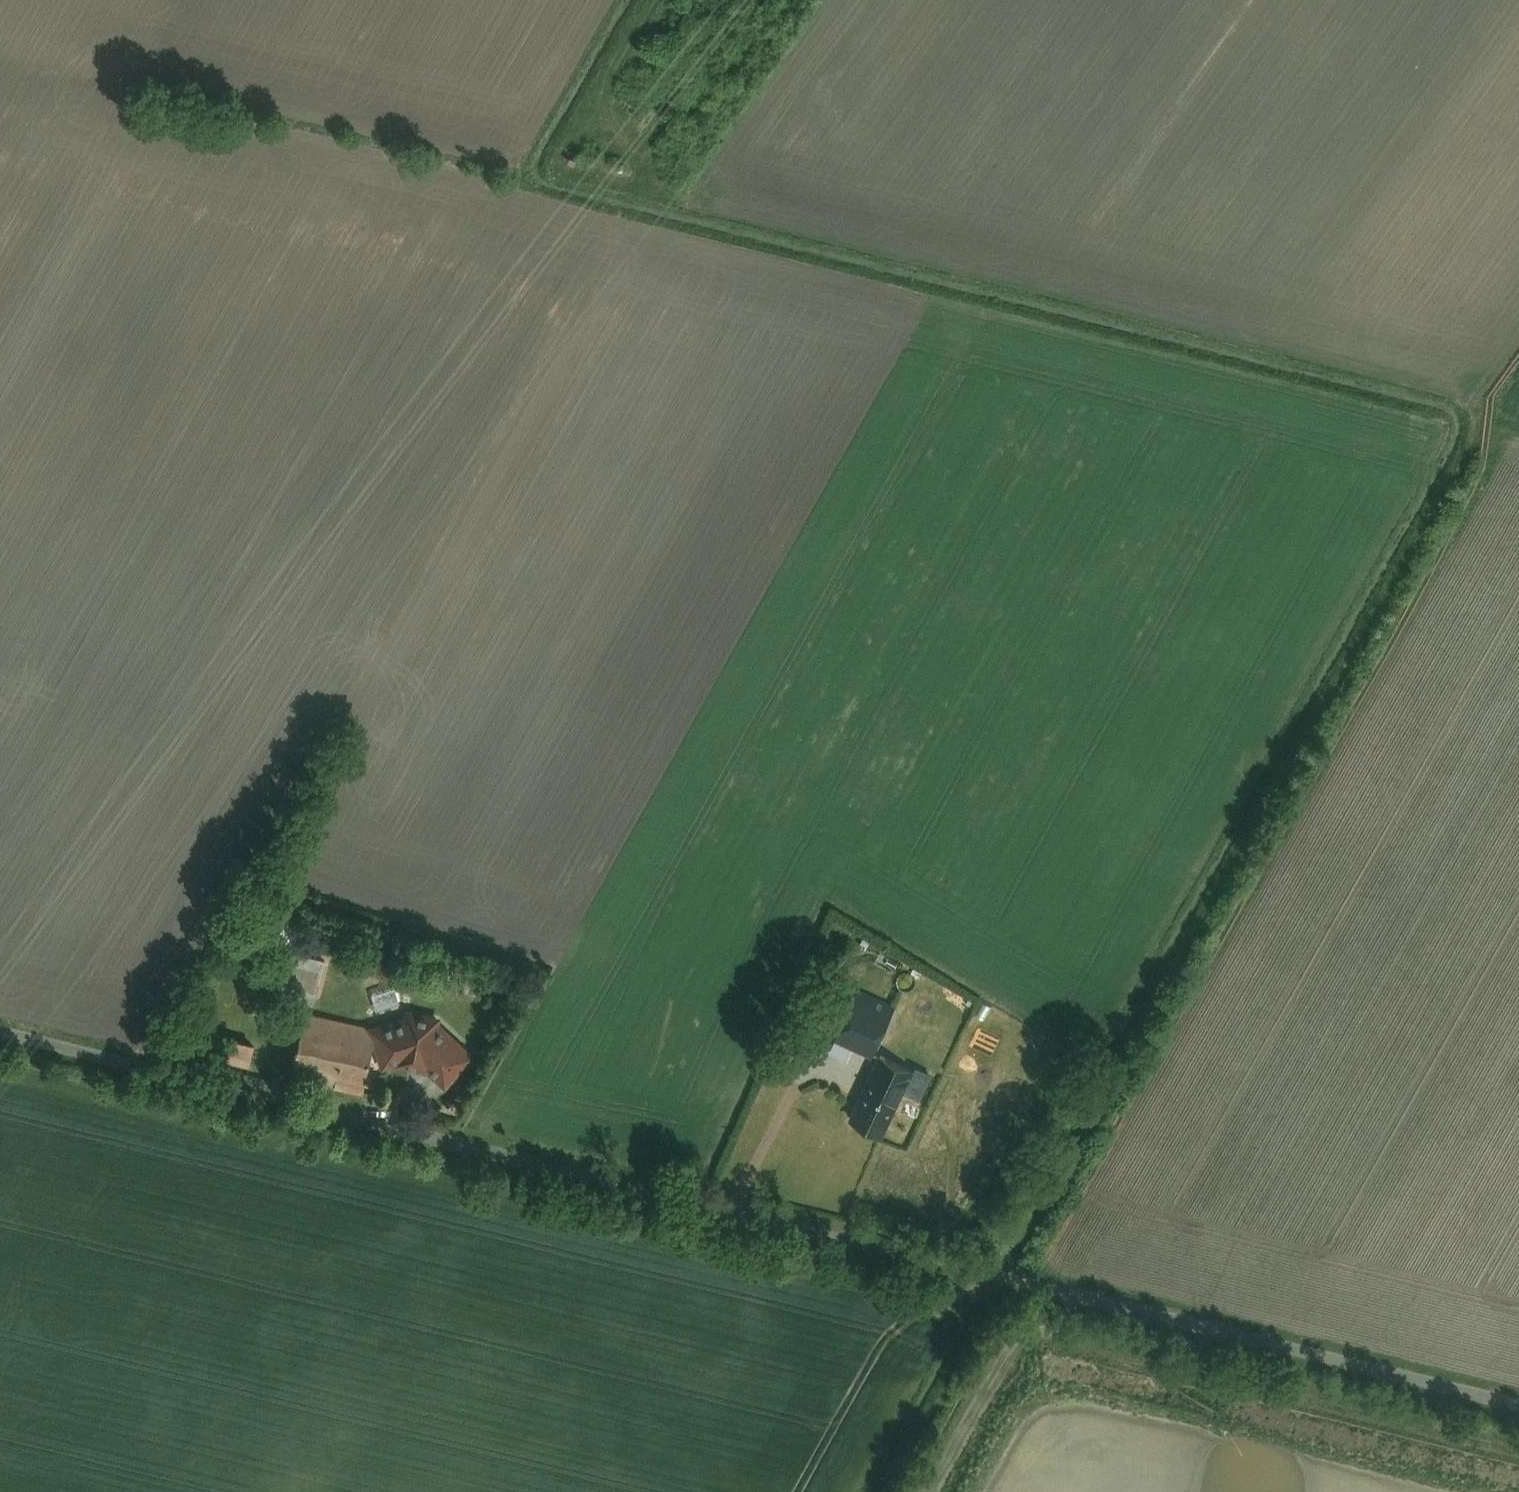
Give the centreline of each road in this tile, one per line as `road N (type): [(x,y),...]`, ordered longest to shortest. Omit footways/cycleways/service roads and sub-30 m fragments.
road 1 (residential): [(1518,1407),(0,1032)]

